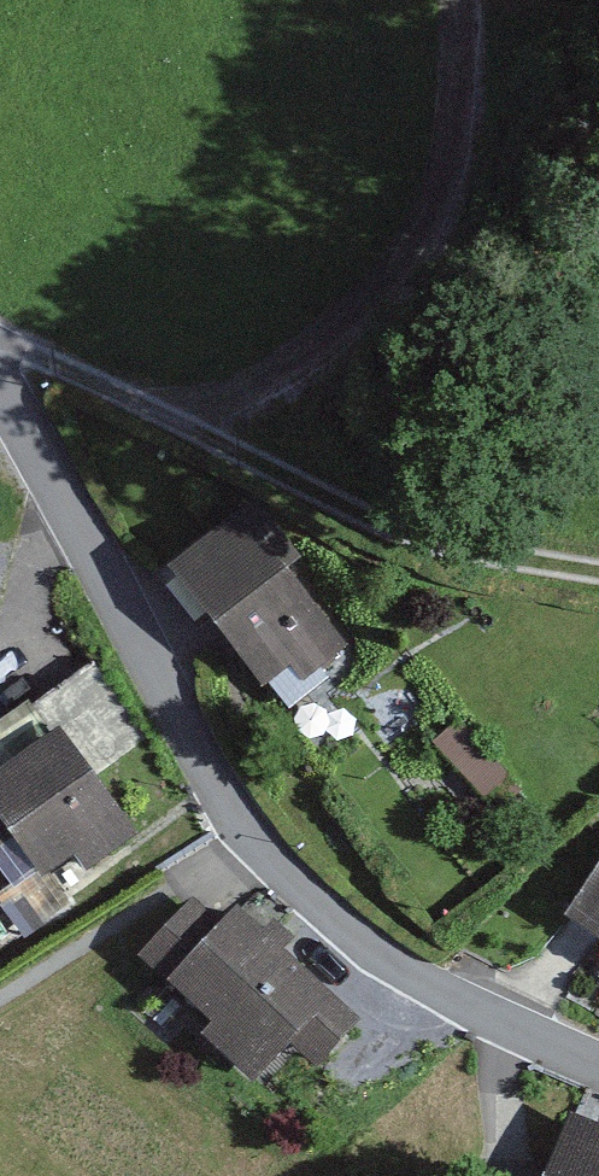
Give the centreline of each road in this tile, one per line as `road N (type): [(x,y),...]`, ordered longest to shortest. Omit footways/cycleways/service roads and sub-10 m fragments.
road 1 (residential): [(0,400),(219,808),(325,921),(432,994),(598,1069)]
road 2 (track): [(0,348),(491,549),(598,573)]

